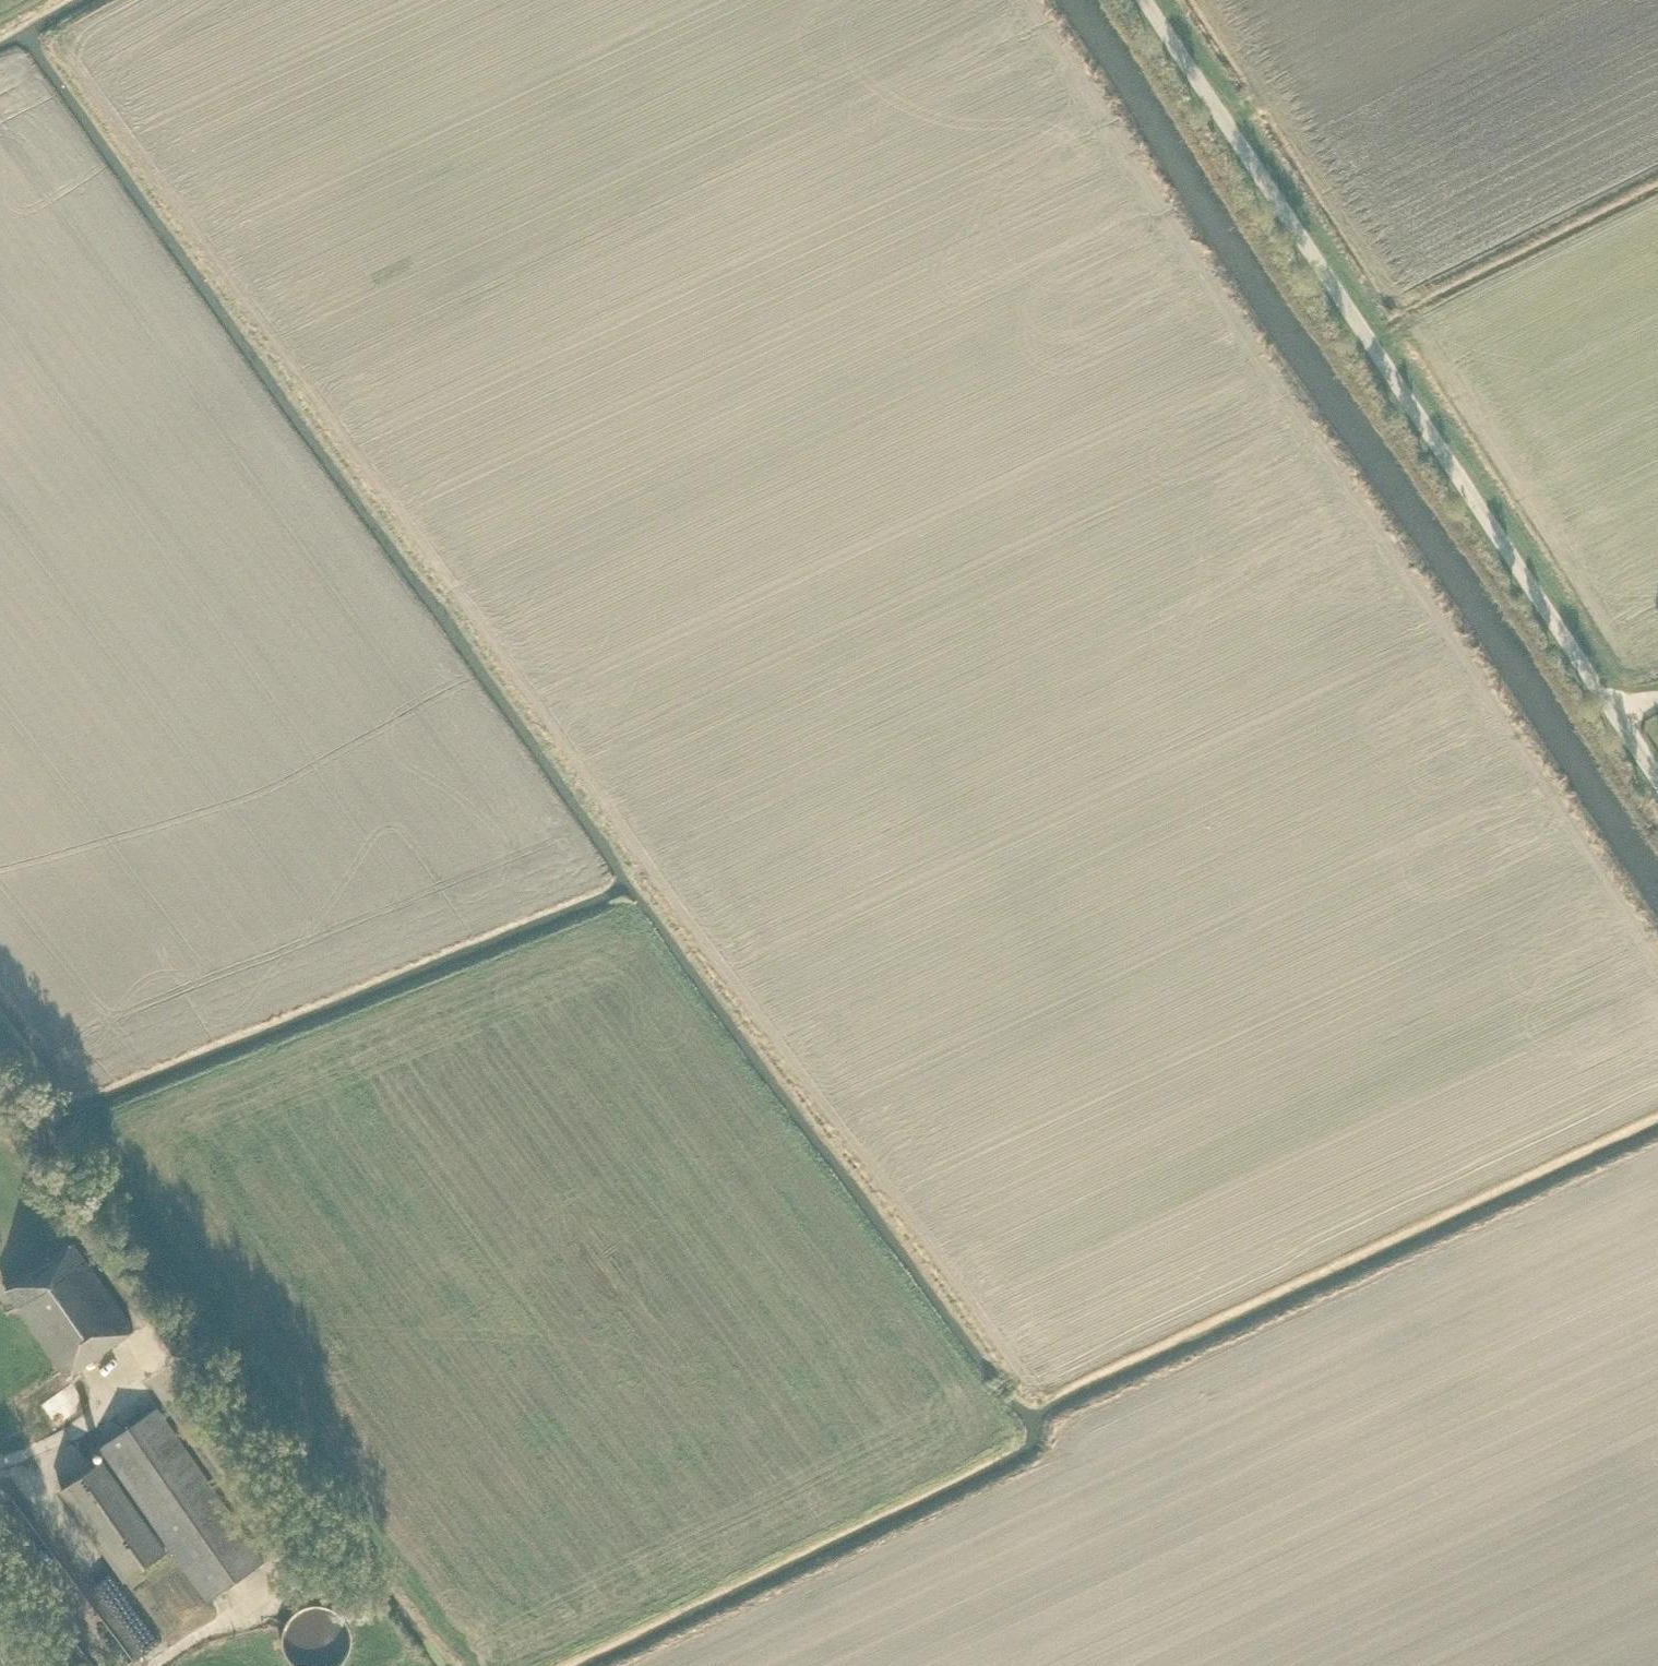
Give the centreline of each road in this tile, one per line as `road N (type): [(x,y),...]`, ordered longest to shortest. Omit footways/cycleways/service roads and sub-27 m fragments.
road 1 (unclassified): [(1657,781),(1146,0)]

